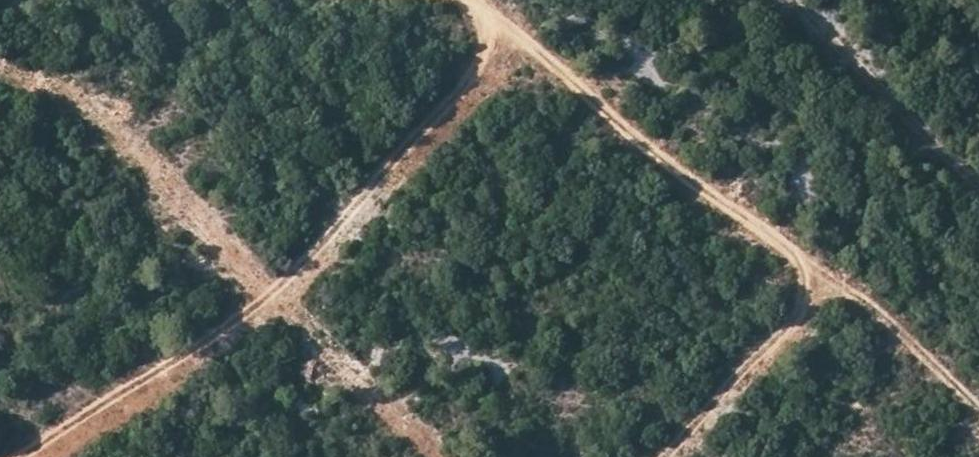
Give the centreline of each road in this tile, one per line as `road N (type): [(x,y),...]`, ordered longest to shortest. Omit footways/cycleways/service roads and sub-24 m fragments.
road 1 (track): [(457,0),(511,34),(776,252),(863,302),(978,417)]
road 2 (track): [(30,456),(270,295),(511,34)]
road 3 (track): [(781,0),(978,187)]
road 4 (track): [(667,456),(830,283)]

